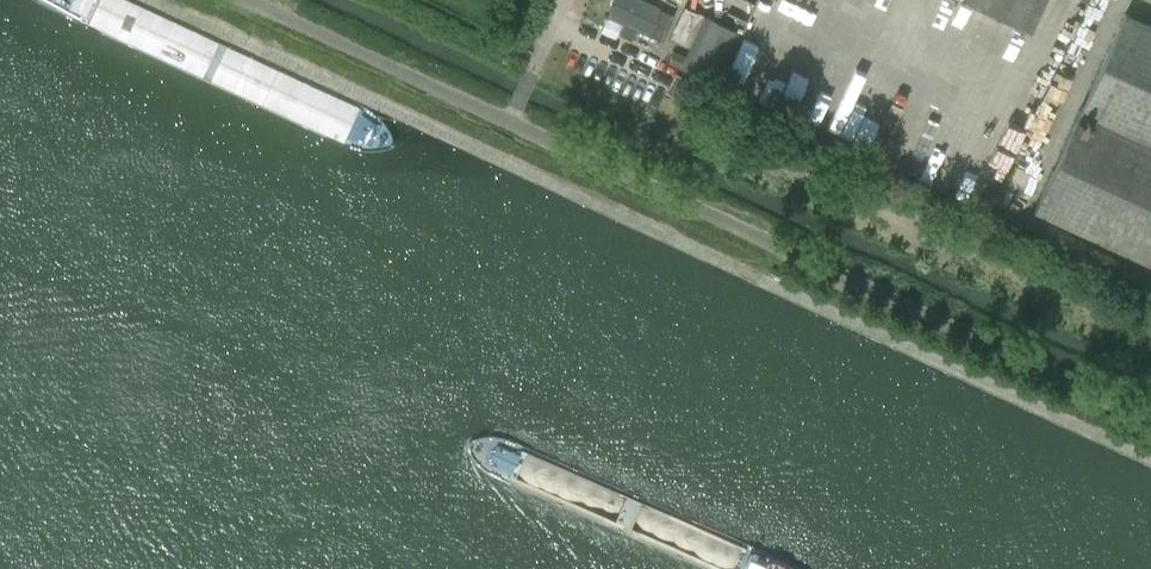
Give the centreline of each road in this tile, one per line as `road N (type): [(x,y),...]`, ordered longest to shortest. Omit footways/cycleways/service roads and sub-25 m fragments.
road 1 (unclassified): [(1150,417),(250,0)]

